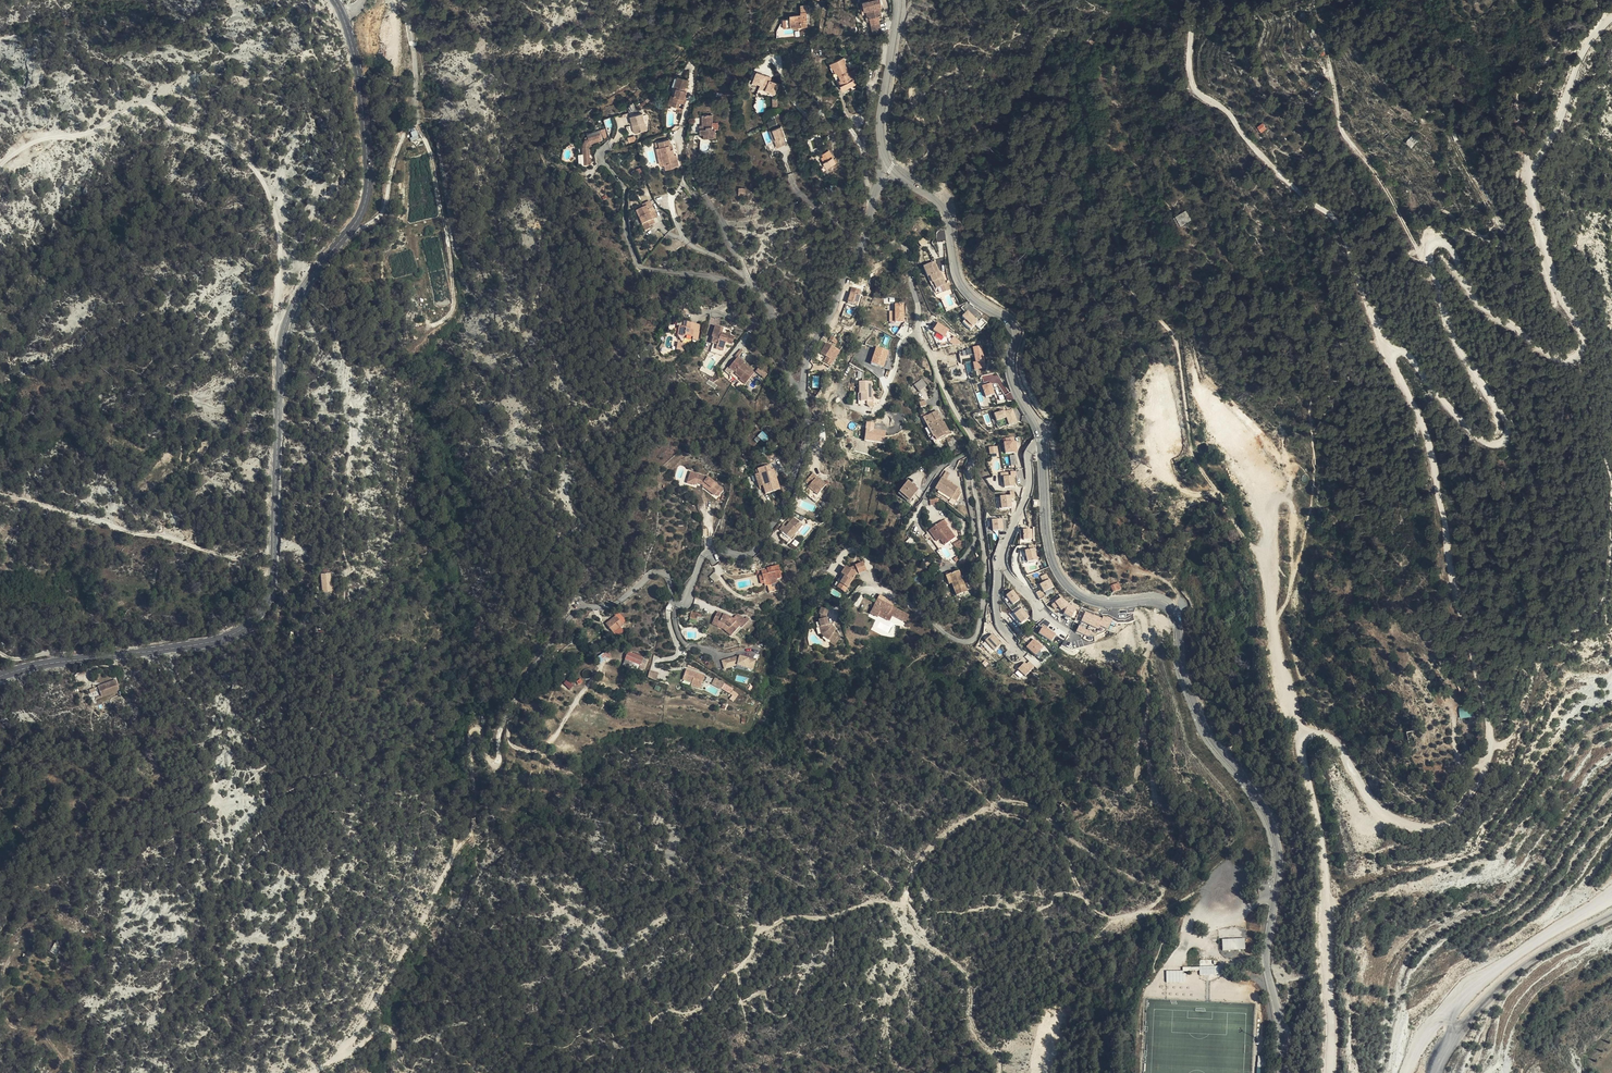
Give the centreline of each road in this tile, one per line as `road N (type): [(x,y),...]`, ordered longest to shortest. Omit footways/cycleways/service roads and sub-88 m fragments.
road 1 (residential): [(1286,1072),(1267,968),(1280,859),(1269,817),(1208,735),(1182,669),(1177,619),(1153,602),(1090,601),(1058,573),(1045,522),(1041,439),(1010,376),(1012,328),(959,281),(942,206),(887,161)]
road 2 (track): [(1611,20),(1594,37),(1533,165),(1531,200),(1545,249),(1559,296),(1577,323),(1574,361),(1547,353),(1486,308),(1463,284),(1445,242),(1426,252),(1453,341),(1504,420),(1499,444),(1487,444),(1454,412),(1408,355),(1393,355)]
road 3 (tertiary): [(0,676),(213,642),(254,620),(268,600),(285,324),(356,222),(368,190),(357,71),(334,0)]
road 4 (track): [(1393,355),(1436,472),(1450,578),(1490,745),(1483,777),(1460,816),(1441,827),(1406,824),(1378,815),(1332,741),(1318,731),(1300,735)]
road 5 (track): [(1268,555),(1241,538),(1222,495),(1190,457),(1173,337),(1133,290),(1093,142),(1080,72),(1083,33),(1042,24),(1021,0)]
road 6 (track): [(337,1058),(471,834),(472,730),(481,729),(490,761),(498,764),(501,726)]
road 7 (track): [(283,336),(271,198),(229,145),(137,107),(0,161)]
road 8 (track): [(1393,355),(1337,222),(1193,84),(1188,0)]
road 9 (residential): [(579,607),(617,604),(659,571),(670,580),(673,603),(682,604),(707,553),(752,554),(789,495),(807,427),(804,392)]
road 10 (track): [(1332,1072),(1327,883),(1300,735)]
road 11 (track): [(349,231),(381,214),(417,83),(401,0)]
road 12 (residential): [(756,289),(639,266),(625,230),(623,185),(603,162),(609,144)]
road 13 (track): [(1142,1072),(1145,1000),(1164,907),(1113,916)]
road 14 (track): [(70,1072),(39,1031),(15,1028),(2,1012),(6,954),(15,937),(27,928),(45,942)]
road 15 (residential): [(877,191),(855,134),(831,115),(805,114),(788,96),(775,59),(762,69)]
road 16 (track): [(1300,735),(1275,634),(1268,555)]
road 17 (track): [(503,723),(504,751),(531,758),(544,751),(597,672)]
road 18 (residential): [(887,161),(880,127),(897,0)]
road 19 (residential): [(804,392),(812,345),(859,250)]
road 20 (residential): [(747,276),(684,239),(671,202),(684,183)]

